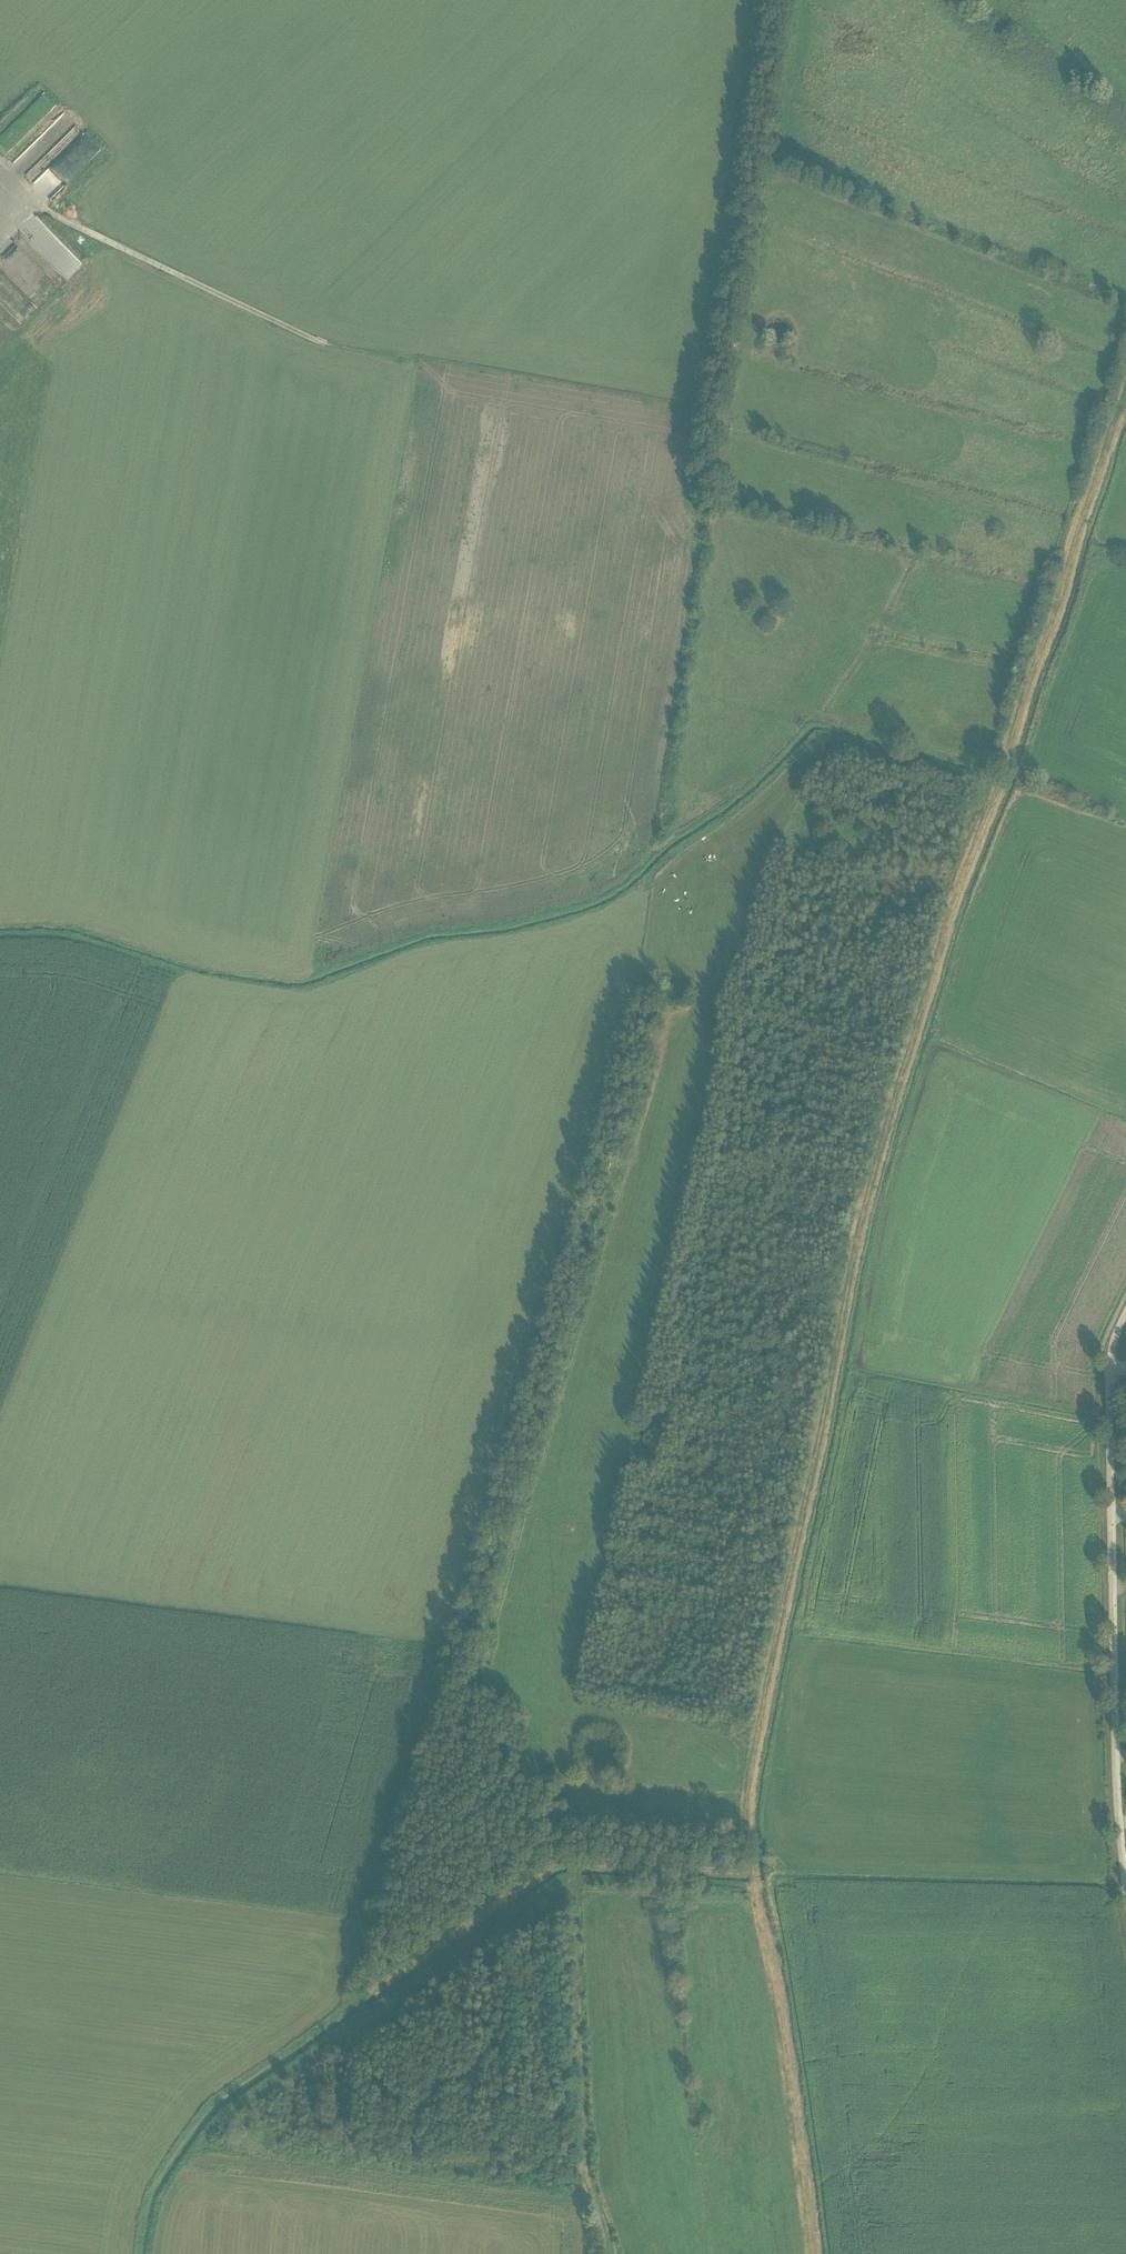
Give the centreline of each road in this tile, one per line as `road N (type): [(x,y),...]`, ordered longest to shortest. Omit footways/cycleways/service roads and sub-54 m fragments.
road 1 (residential): [(1125,1881),(1115,1784),(1109,1386),(1125,1368)]

